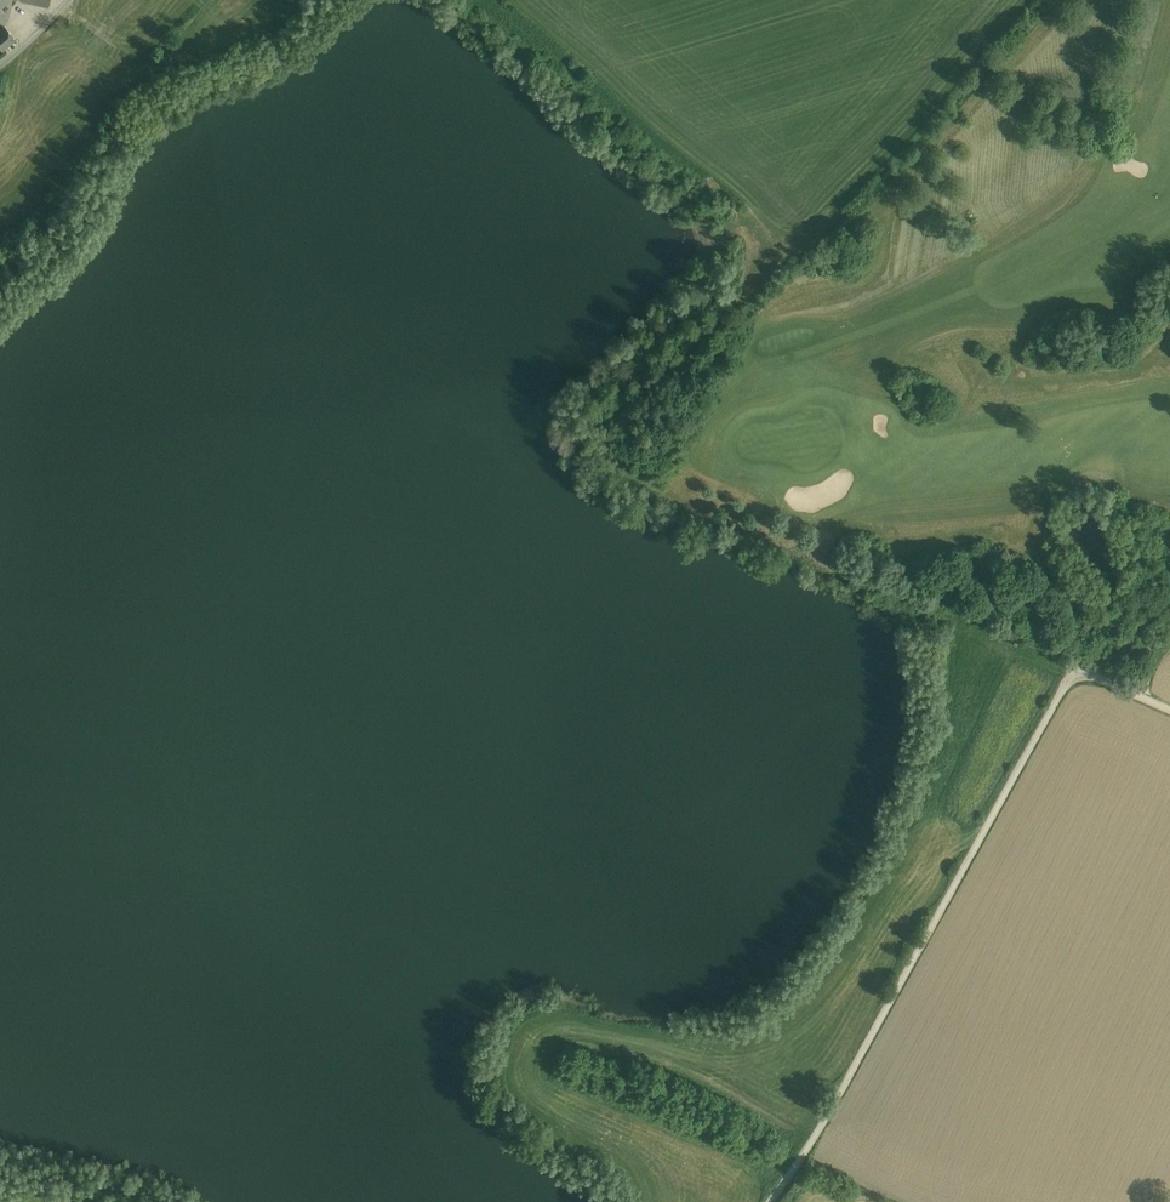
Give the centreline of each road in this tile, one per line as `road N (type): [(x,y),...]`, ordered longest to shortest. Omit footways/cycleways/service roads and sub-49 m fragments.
road 1 (residential): [(1169,710),(1074,666),(800,1161),(770,1201)]

